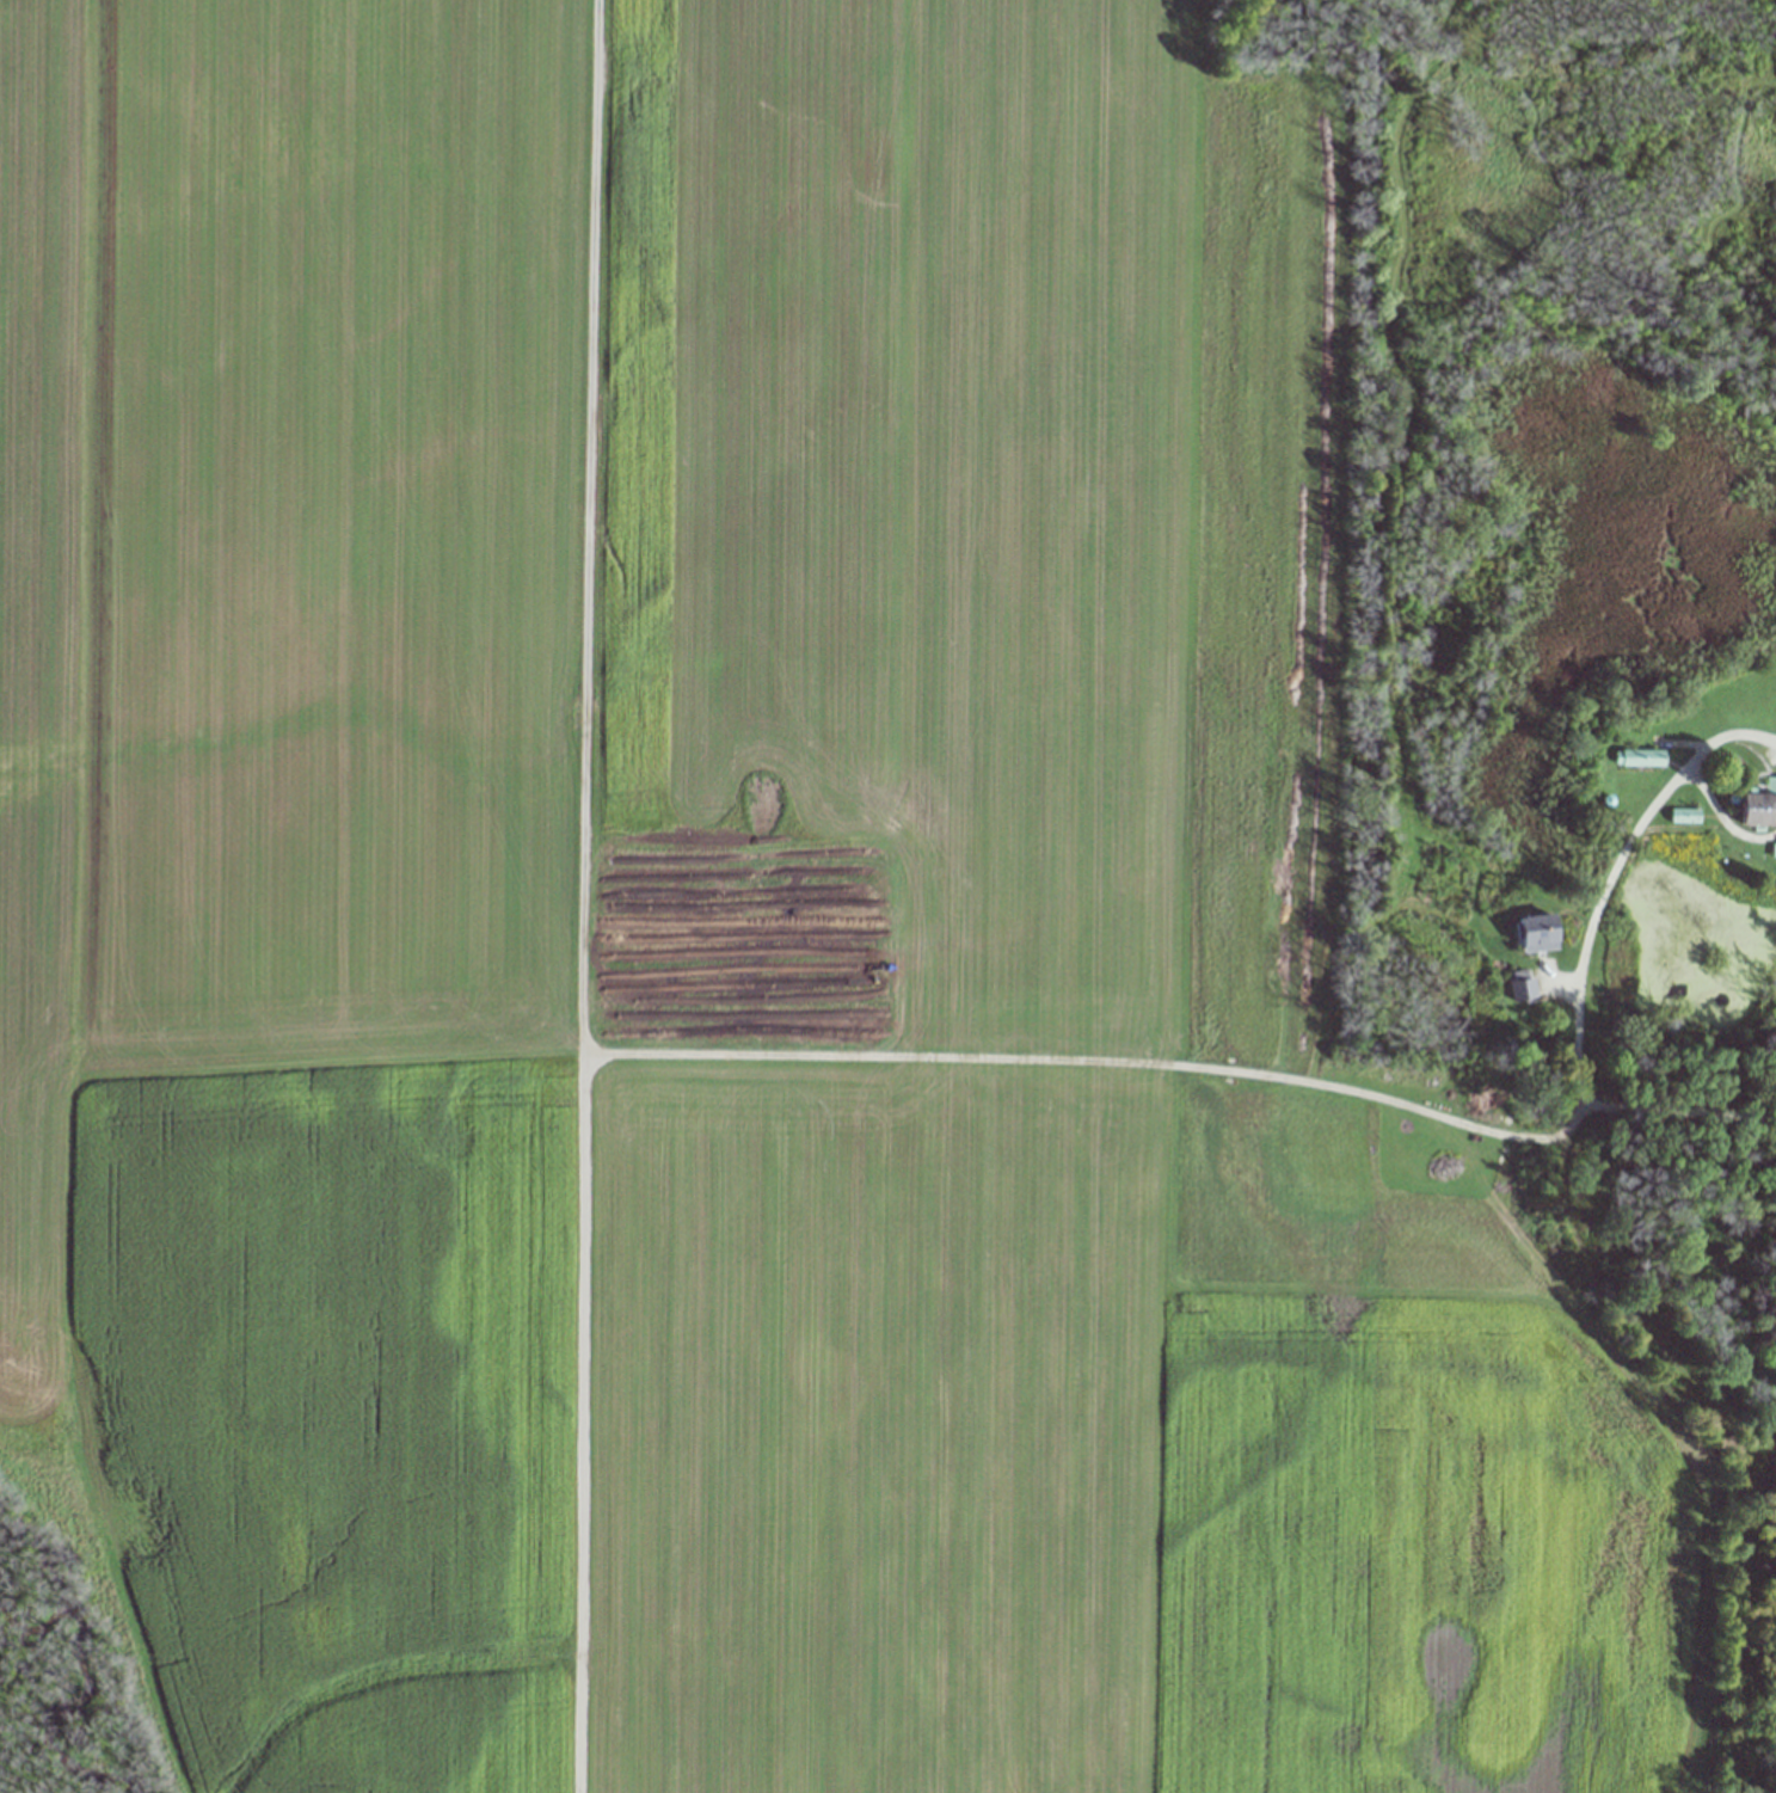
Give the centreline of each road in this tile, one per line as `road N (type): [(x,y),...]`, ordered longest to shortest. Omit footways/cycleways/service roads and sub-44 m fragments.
road 1 (residential): [(1775,737),(1725,732),(1698,747),(1645,811),(1603,891),(1577,982),(1577,1088),(1616,1109),(1775,1111)]

